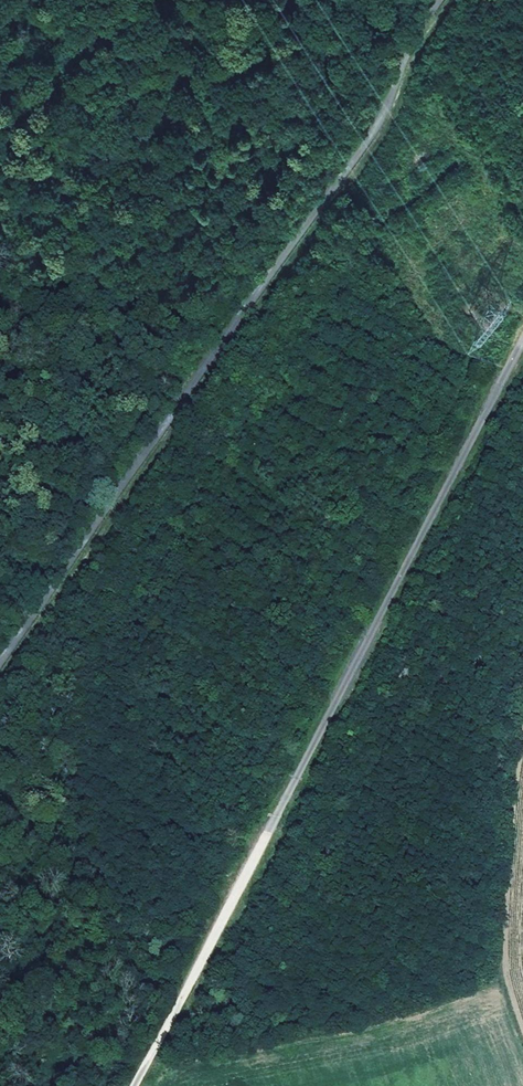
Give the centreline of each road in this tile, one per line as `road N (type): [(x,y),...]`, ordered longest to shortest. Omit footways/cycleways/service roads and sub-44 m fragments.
road 1 (unclassified): [(136,1085),(522,343)]
road 2 (track): [(0,686),(386,137),(422,47),(455,0)]

